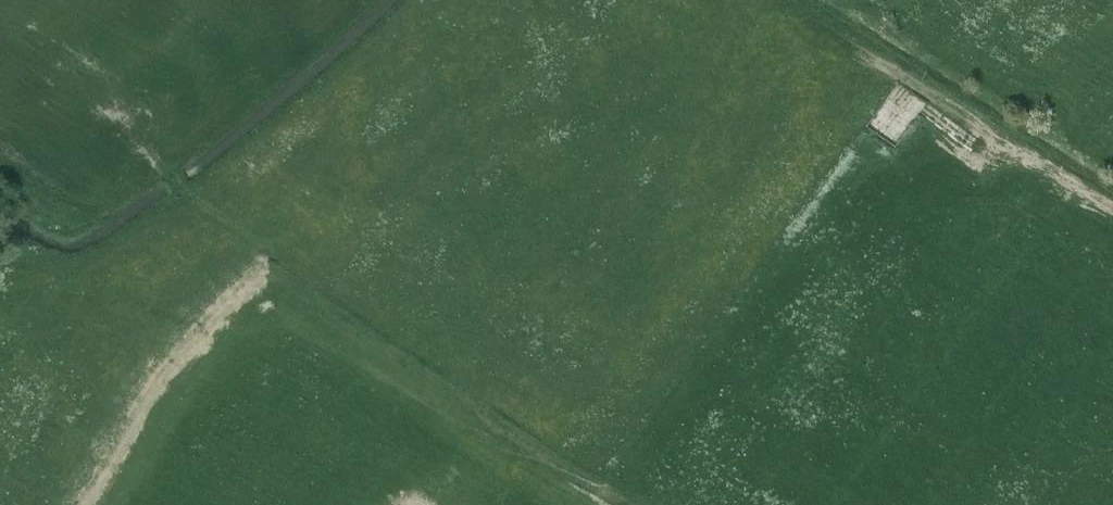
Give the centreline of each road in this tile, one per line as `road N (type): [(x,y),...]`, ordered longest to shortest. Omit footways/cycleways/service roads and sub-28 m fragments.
road 1 (track): [(783,0),(1112,214)]

